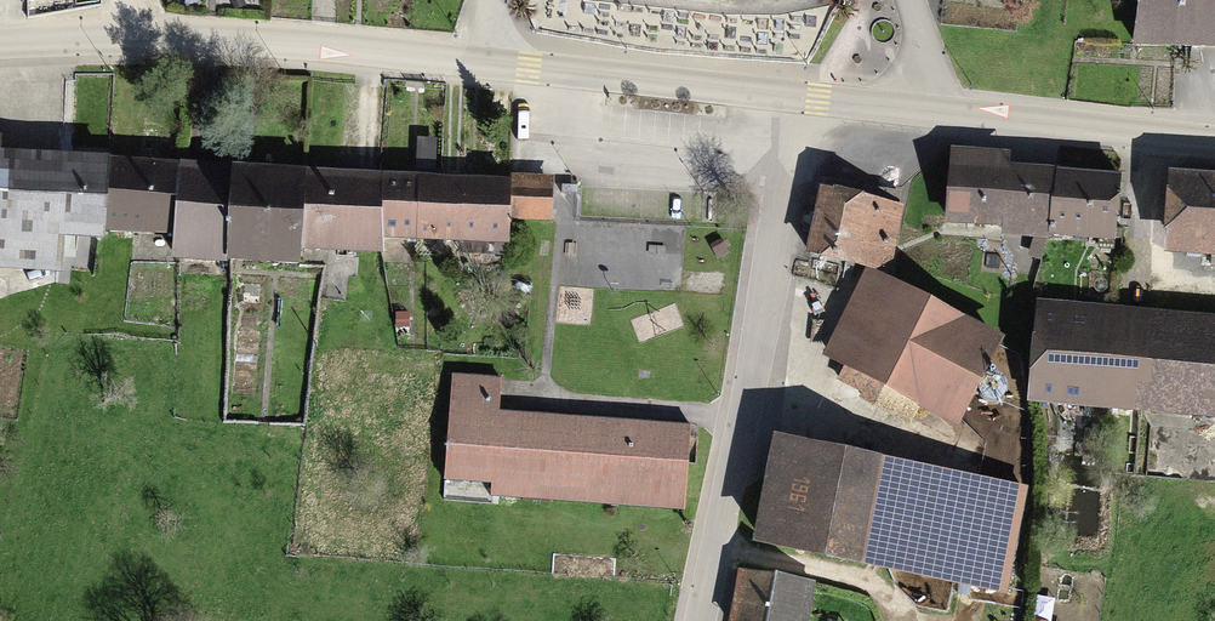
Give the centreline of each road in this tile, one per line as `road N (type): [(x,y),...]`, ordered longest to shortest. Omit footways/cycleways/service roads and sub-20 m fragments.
road 1 (secondary): [(131,39),(489,63),(793,96)]
road 2 (unclassified): [(793,96),(766,297),(698,620)]
road 3 (secondary): [(926,111),(1214,141)]
road 4 (secondary): [(793,96),(926,111)]
road 5 (secondary): [(0,44),(131,39)]

